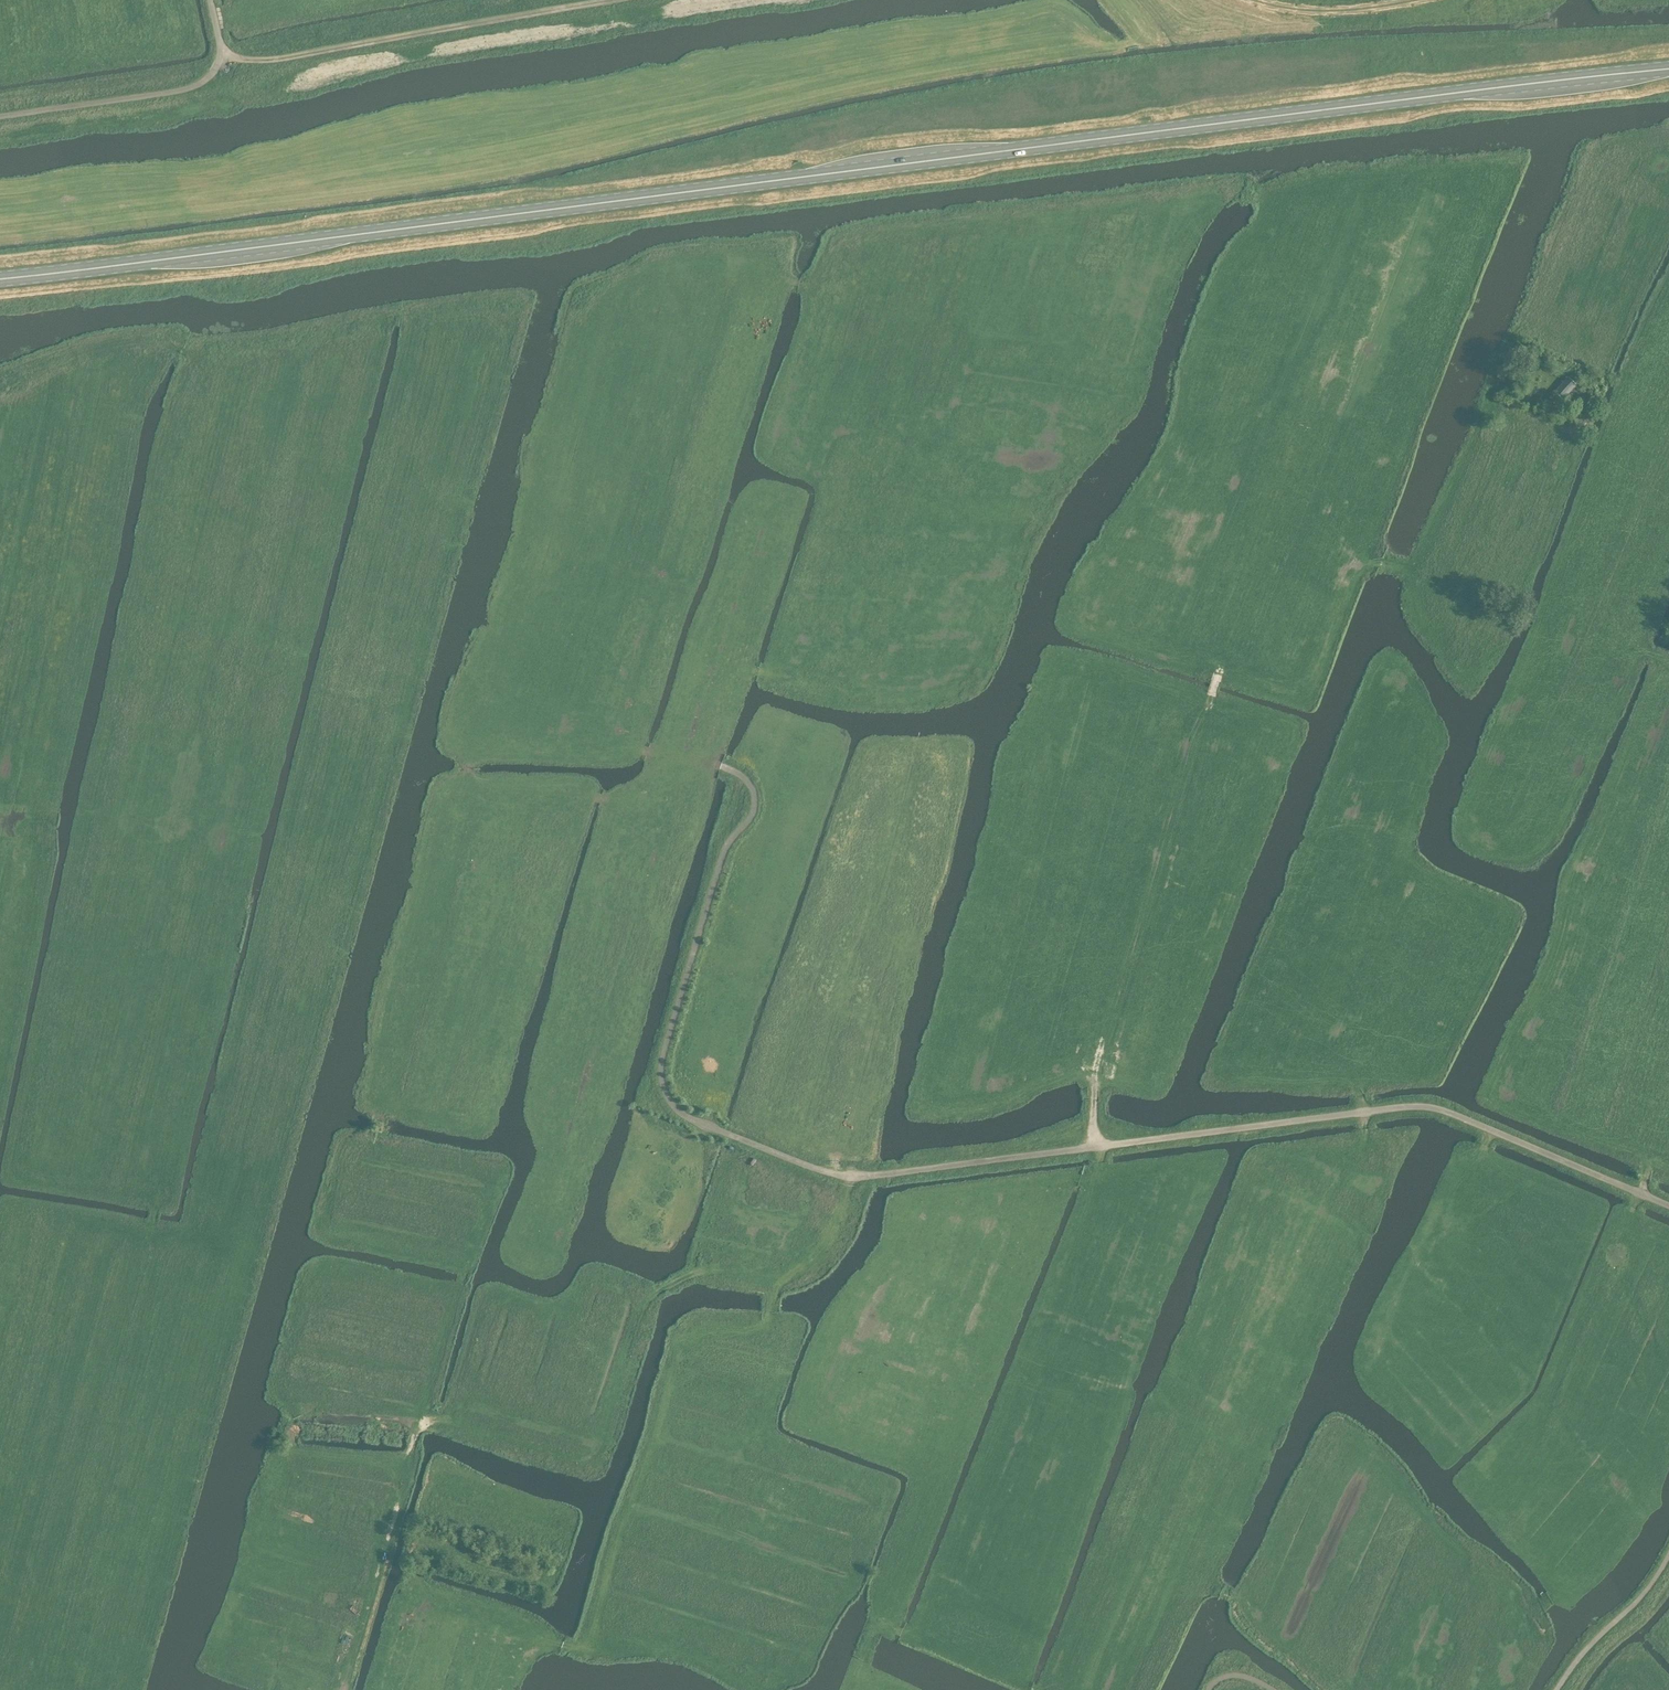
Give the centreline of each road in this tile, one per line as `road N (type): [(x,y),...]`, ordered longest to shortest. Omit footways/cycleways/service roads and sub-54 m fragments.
road 1 (primary): [(1668,69),(0,278)]
road 2 (track): [(775,1287),(768,1321),(754,1332),(702,1337),(682,1353),(585,1649),(463,1624),(438,1655),(430,1689)]
road 3 (track): [(612,0),(290,58),(224,58),(195,87),(0,117)]
road 4 (track): [(605,1326),(694,1273),(775,1287)]
road 5 (track): [(345,1689),(391,1525)]
road 6 (unclassified): [(1415,0),(1322,11),(1257,0)]
road 7 (track): [(855,1179),(811,1270),(775,1287)]

